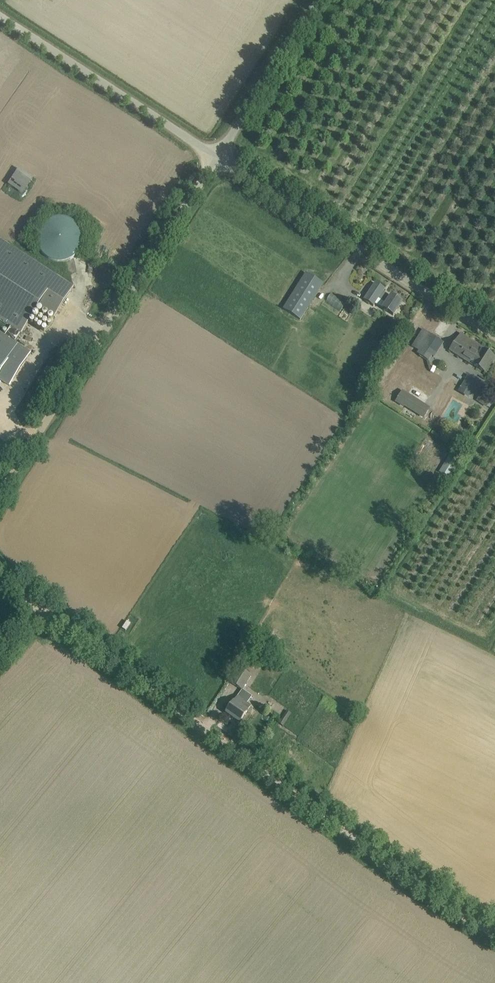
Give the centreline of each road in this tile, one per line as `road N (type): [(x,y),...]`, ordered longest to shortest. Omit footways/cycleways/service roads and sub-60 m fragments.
road 1 (unclassified): [(494,927),(469,916),(0,565)]
road 2 (unclassified): [(0,488),(216,159)]
road 3 (unclassified): [(494,333),(216,159)]
road 4 (unclassified): [(216,159),(0,17)]
road 5 (unclassified): [(216,159),(317,0)]

